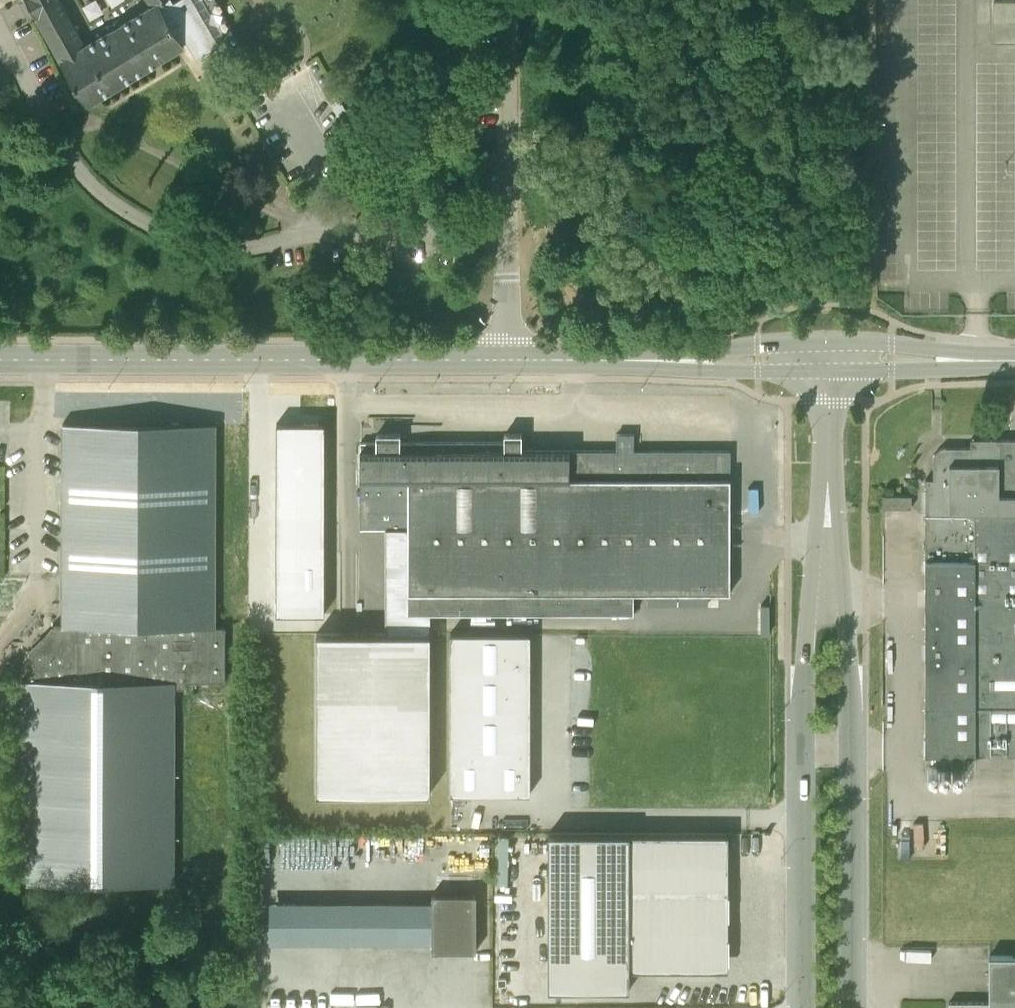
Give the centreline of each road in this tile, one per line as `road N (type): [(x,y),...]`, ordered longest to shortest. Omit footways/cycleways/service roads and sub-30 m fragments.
road 1 (unclassified): [(827,481),(805,632),(807,1007)]
road 2 (unclassified): [(849,1007),(845,634),(827,481)]
road 3 (tertiary): [(0,355),(509,358)]
road 4 (unclassified): [(510,0),(509,358)]
road 5 (tertiary): [(827,339),(657,359)]
road 6 (tertiary): [(657,359),(704,369),(827,370)]
road 7 (tertiary): [(975,358),(892,341),(827,339)]
road 8 (tertiary): [(827,370),(935,369),(975,358)]
road 9 (tertiary): [(509,358),(657,359)]

